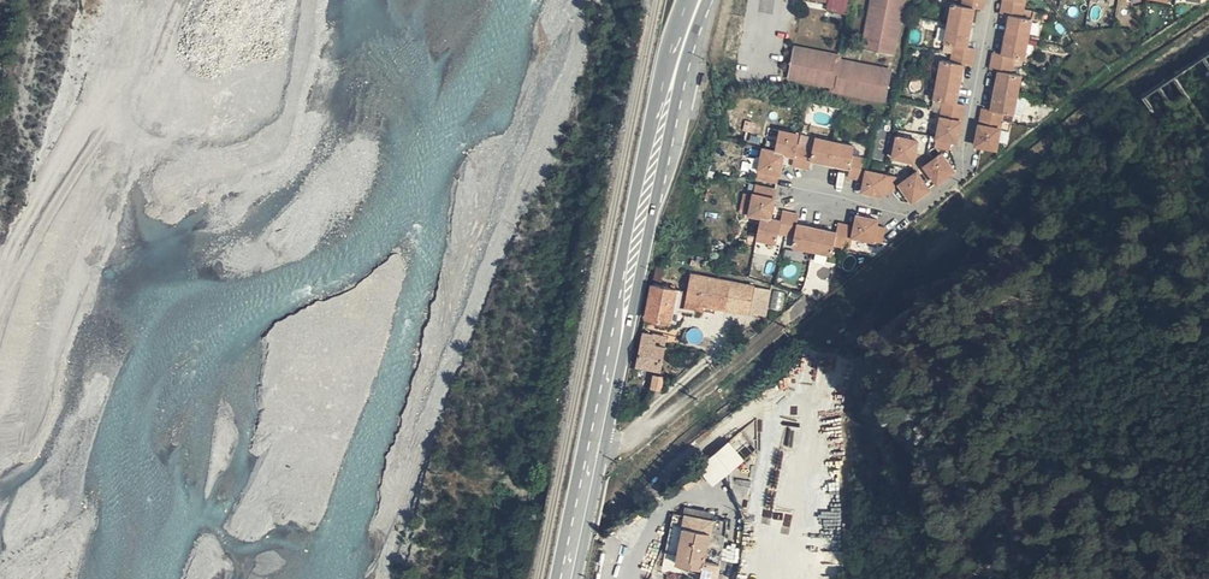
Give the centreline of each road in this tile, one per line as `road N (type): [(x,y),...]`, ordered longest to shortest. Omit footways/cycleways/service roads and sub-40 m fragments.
road 1 (primary): [(606,443),(678,103),(710,0)]
road 2 (primary): [(687,0),(659,95),(585,440)]
road 3 (residential): [(997,0),(959,176),(924,205),(782,185)]
road 4 (primary): [(577,578),(606,443)]

